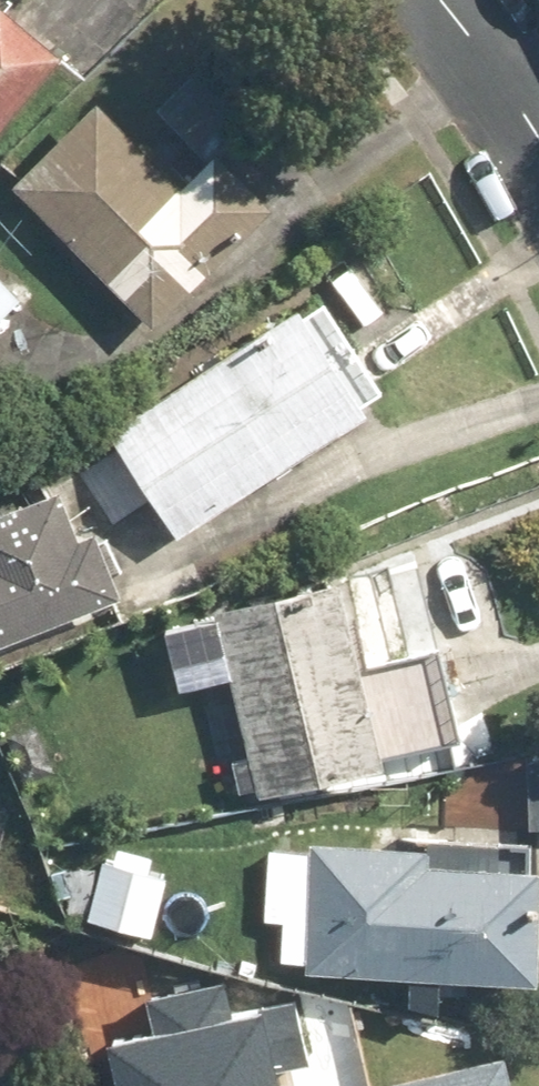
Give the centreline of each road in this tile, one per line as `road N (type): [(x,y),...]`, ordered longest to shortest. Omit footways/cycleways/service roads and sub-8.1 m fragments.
road 1 (residential): [(442,0),(538,152)]

